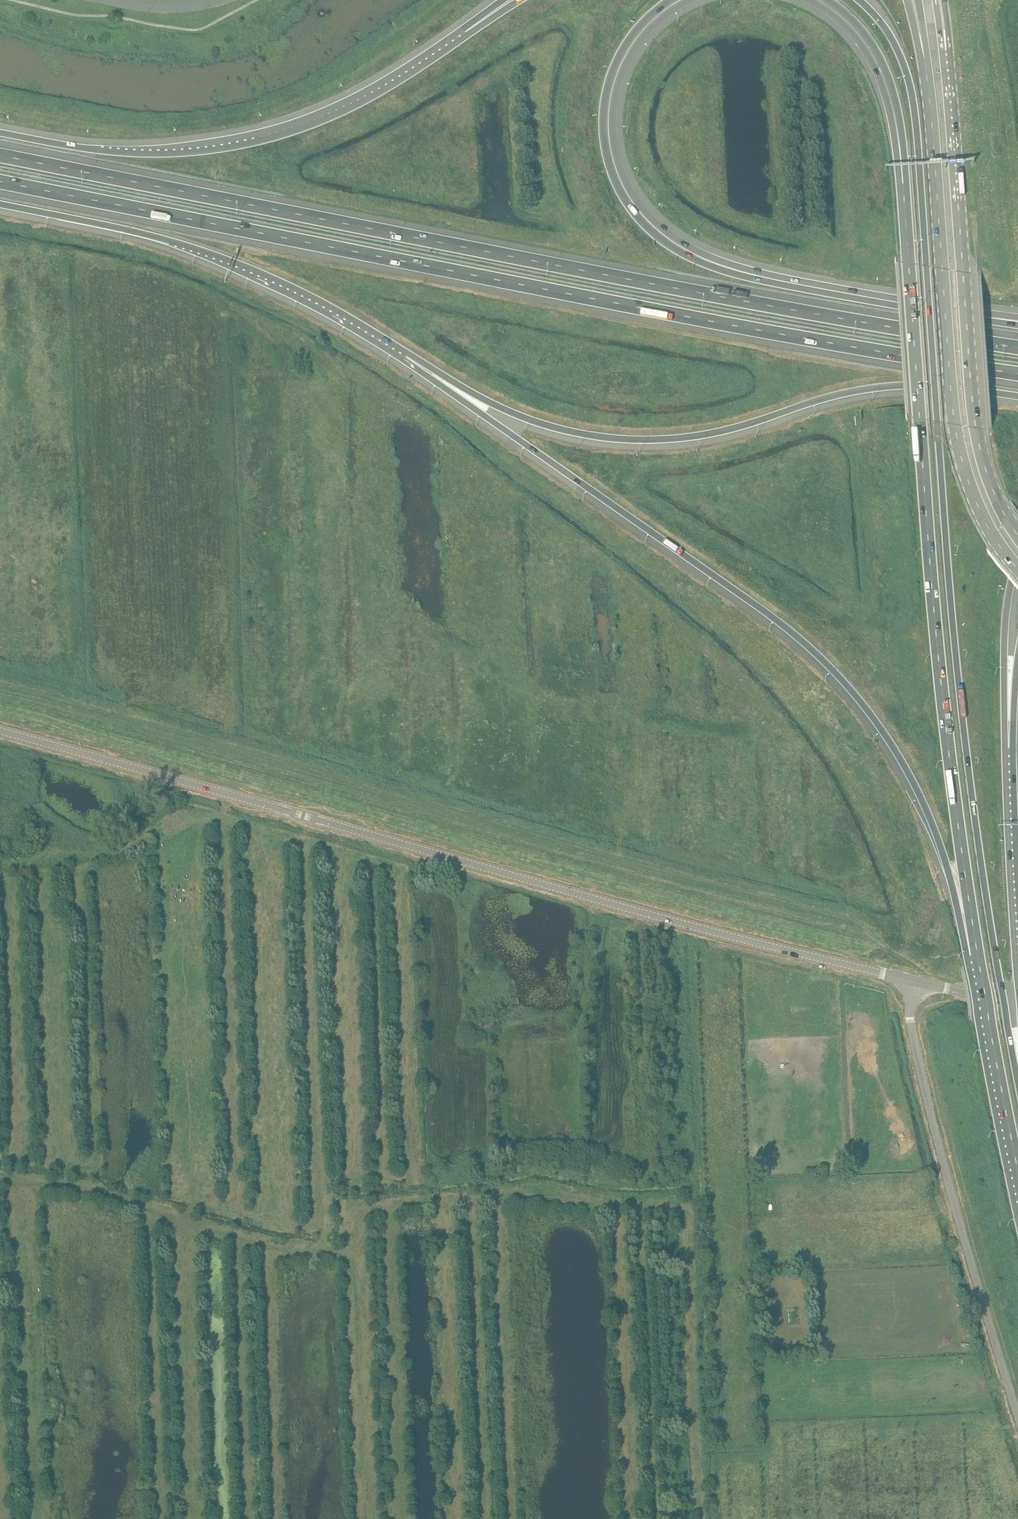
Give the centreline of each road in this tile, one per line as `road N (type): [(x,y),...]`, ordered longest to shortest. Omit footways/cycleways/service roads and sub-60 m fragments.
road 1 (motorway): [(1017,1065),(960,700),(916,123),(899,51),(861,0)]
road 2 (motorway): [(0,181),(1017,374)]
road 3 (motorway): [(1017,347),(0,155)]
road 4 (track): [(0,686),(842,915),(915,965),(928,984)]
road 5 (unclassified): [(912,981),(0,731)]
road 6 (motorway): [(381,342),(810,646),(872,718),(918,794),(976,955)]
road 7 (motorway): [(381,342),(519,417),(633,440),(702,435),(872,388),(944,385),(1017,396)]
road 8 (motorway): [(911,304),(943,703),(976,955)]
road 9 (secondary): [(923,50),(954,424),(984,519),(1017,574)]
road 10 (motorway): [(911,304),(719,264),(679,246),(633,205),(613,161),(610,97),(632,43),(678,0)]
road 11 (secondary): [(1017,539),(992,490),(975,427),(946,45)]
road 12 (motorway): [(464,33),(362,98),(259,138),(134,151),(0,133)]
road 13 (unclassified): [(1017,1412),(945,1168),(916,1047),(912,981)]
road 14 (motorway): [(0,204),(208,254),(381,342)]
road 15 (motorway): [(820,0),(869,46),(890,95),(911,304)]
road 16 (trunk): [(976,955),(1017,1169)]
road 17 (trunk): [(1017,950),(1008,748)]
road 18 (trunk): [(1008,748),(1005,618),(1017,560)]

